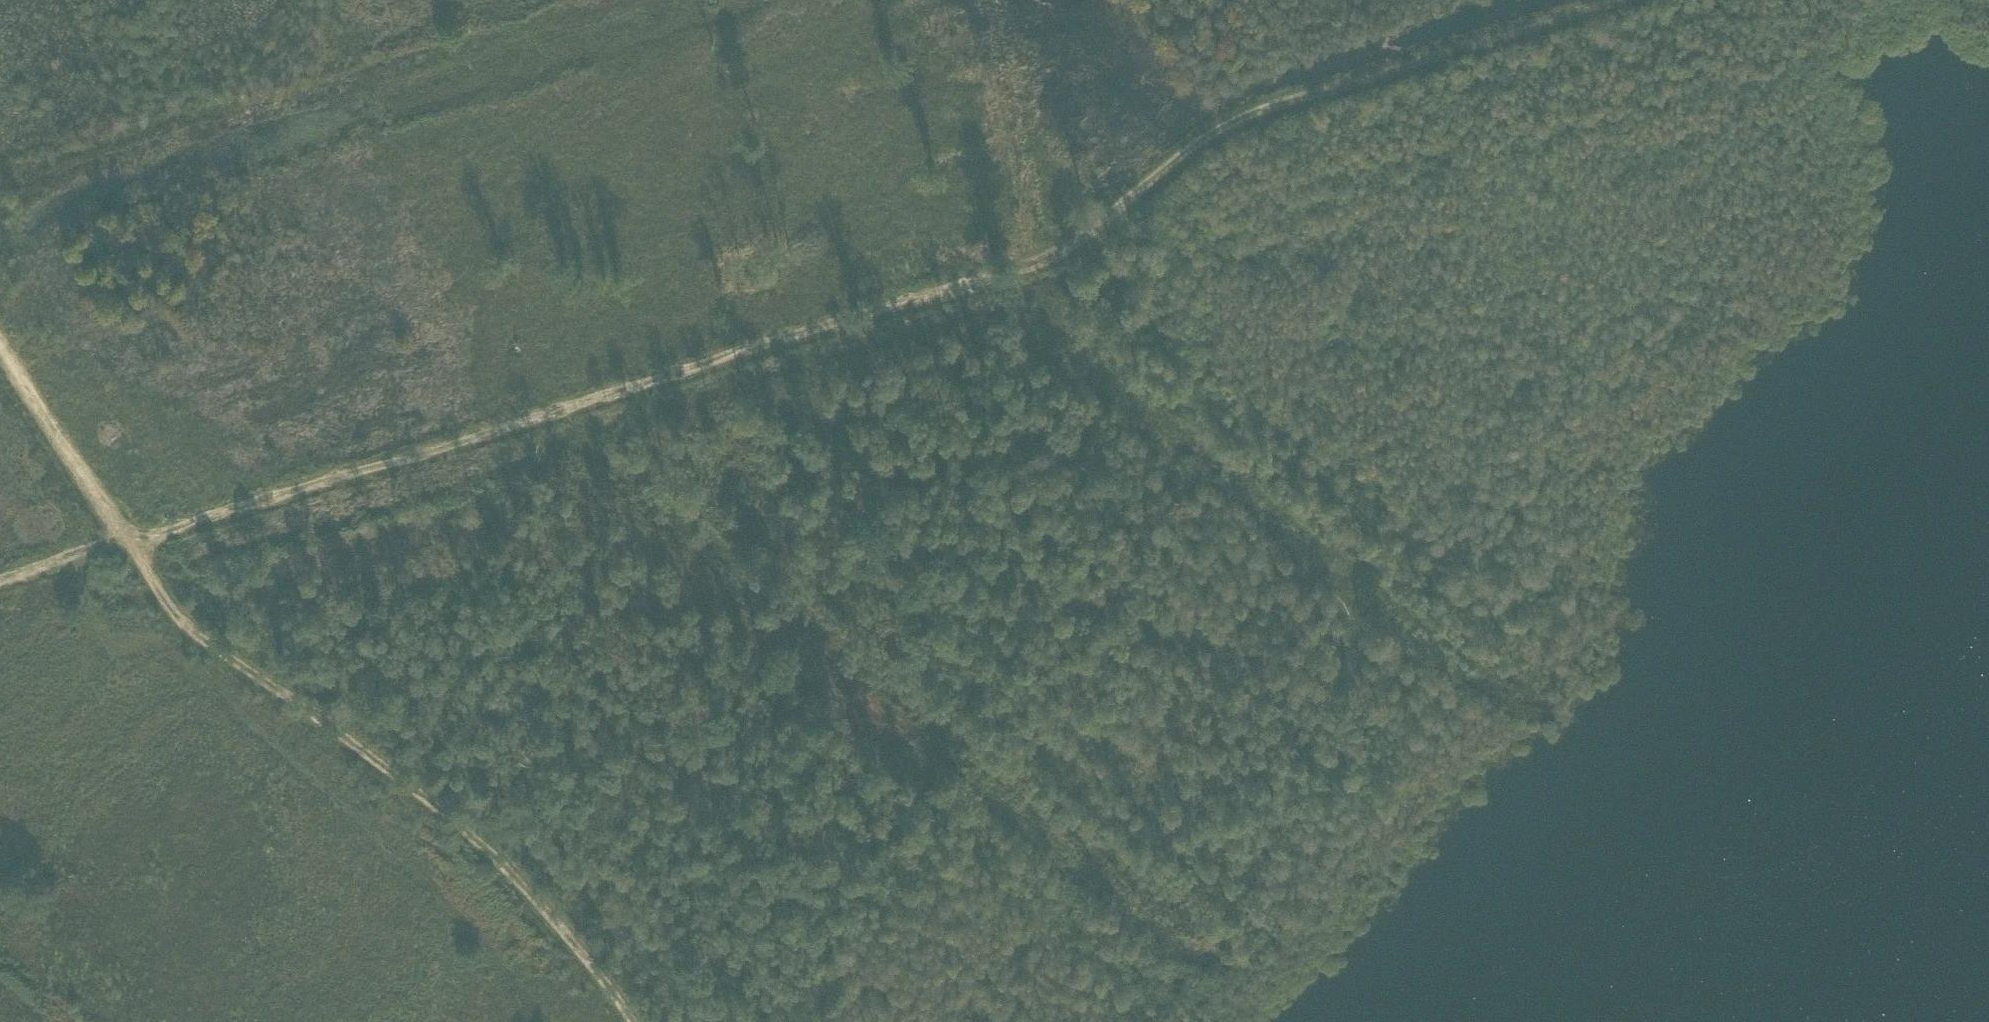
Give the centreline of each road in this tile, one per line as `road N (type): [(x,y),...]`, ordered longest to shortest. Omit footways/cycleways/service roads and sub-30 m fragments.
road 1 (track): [(1588,0),(1274,100),(1209,132),(1085,229),(1012,270),(121,540)]
road 2 (track): [(620,1021),(521,889),(416,794),(177,621),(121,540)]
road 3 (track): [(121,540),(0,344)]
road 4 (track): [(121,540),(0,579)]

